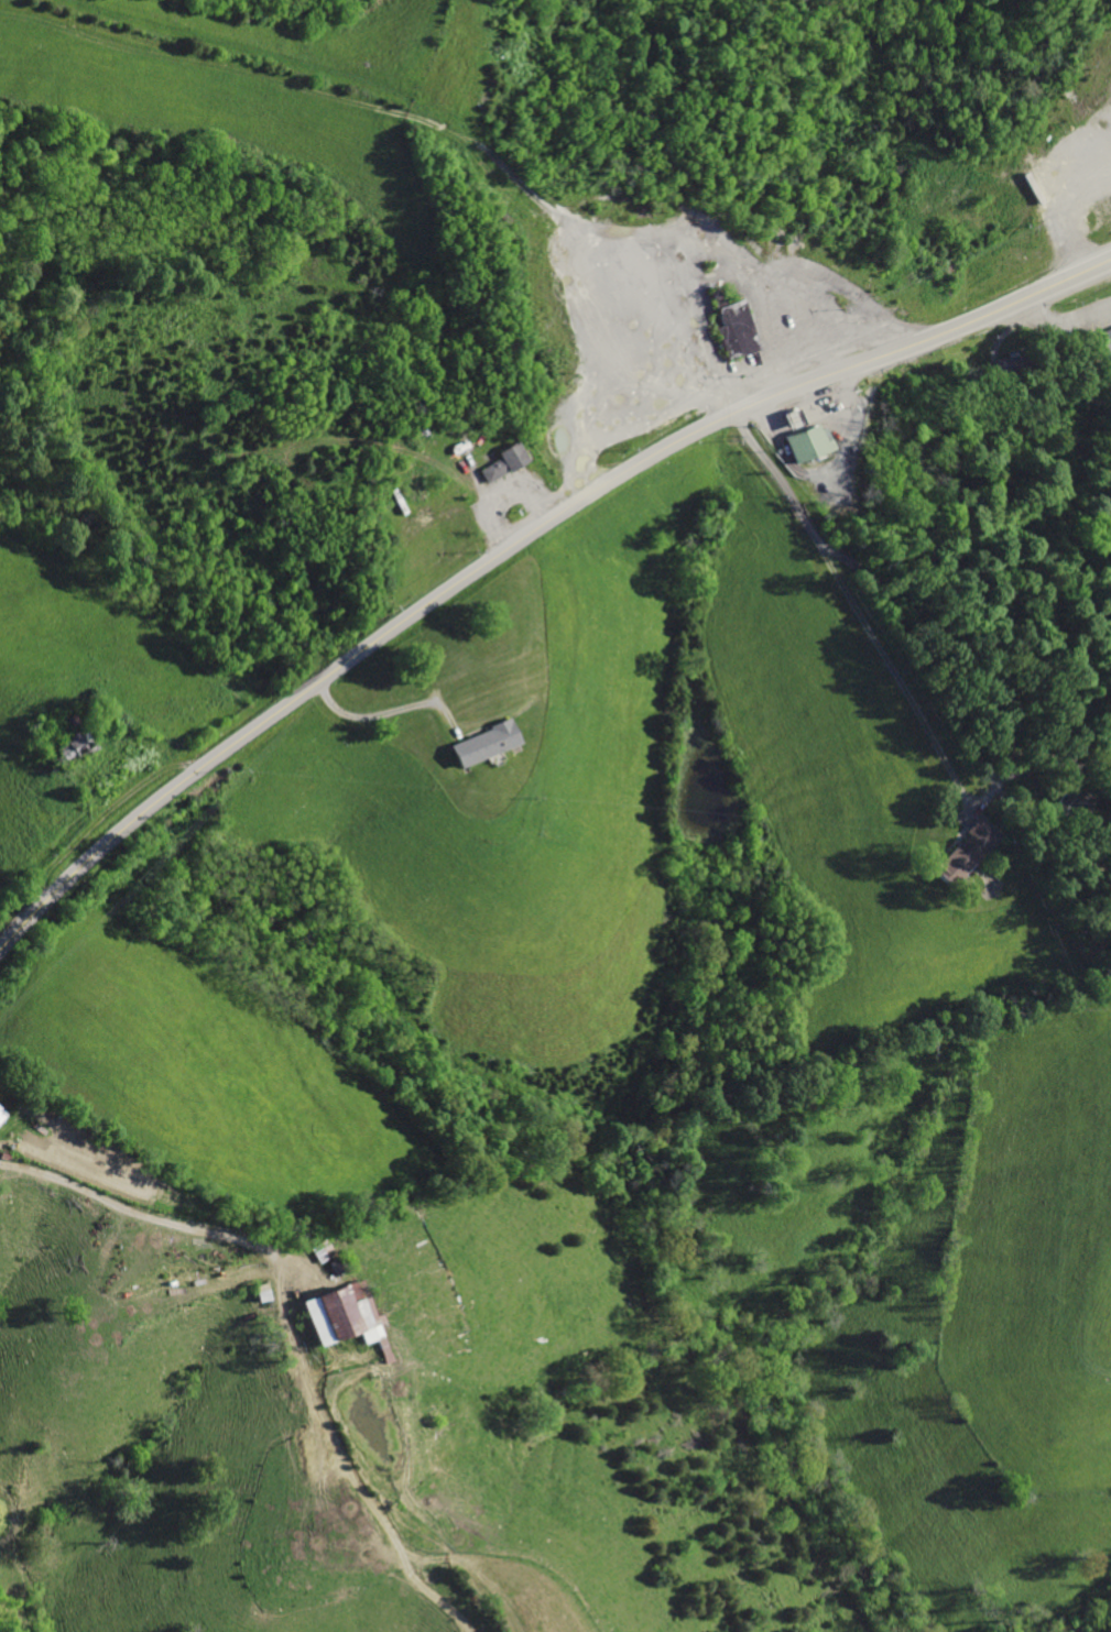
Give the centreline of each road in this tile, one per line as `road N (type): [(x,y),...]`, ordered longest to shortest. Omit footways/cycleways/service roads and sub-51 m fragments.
road 1 (secondary): [(1110,264),(739,414),(625,474),(187,780),(90,859),(0,951)]
road 2 (residential): [(440,1631),(362,1535),(288,1366),(235,1317),(59,1231),(0,1241)]

